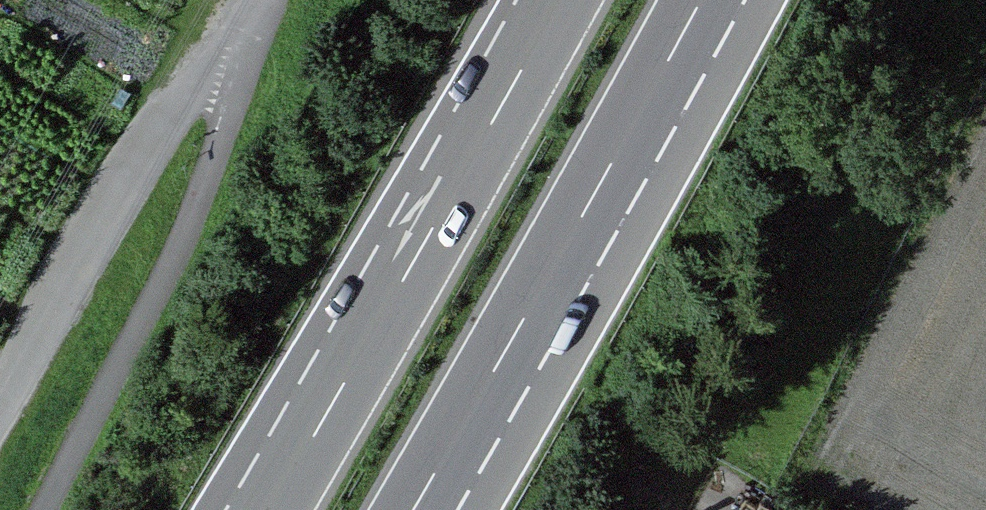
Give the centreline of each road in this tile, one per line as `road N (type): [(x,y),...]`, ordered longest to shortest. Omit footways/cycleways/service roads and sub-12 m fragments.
road 1 (motorway): [(571,0),(278,509)]
road 2 (motorway): [(422,509),(714,0)]
road 3 (unclassified): [(0,417),(94,238),(270,0)]

